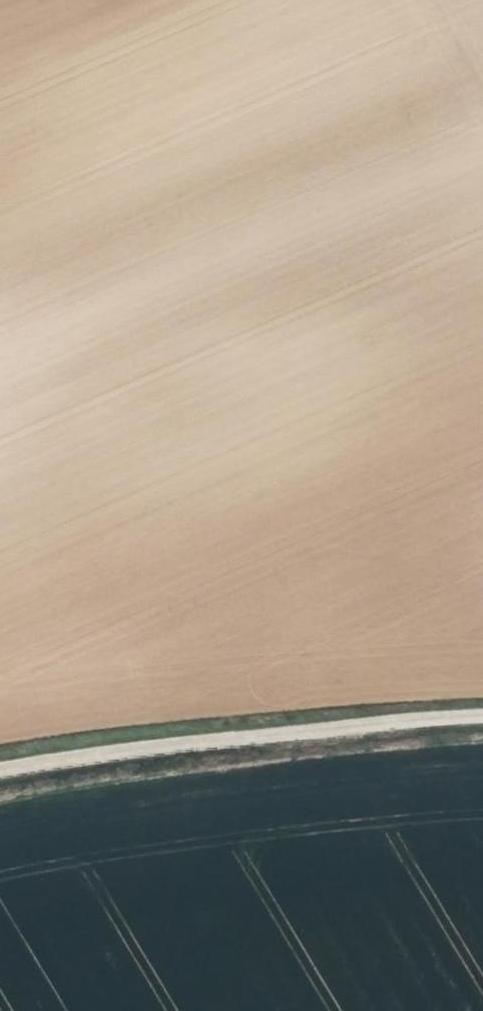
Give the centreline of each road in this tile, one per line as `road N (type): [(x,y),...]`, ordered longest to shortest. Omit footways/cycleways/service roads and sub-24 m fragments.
road 1 (unclassified): [(0,771),(482,718)]

